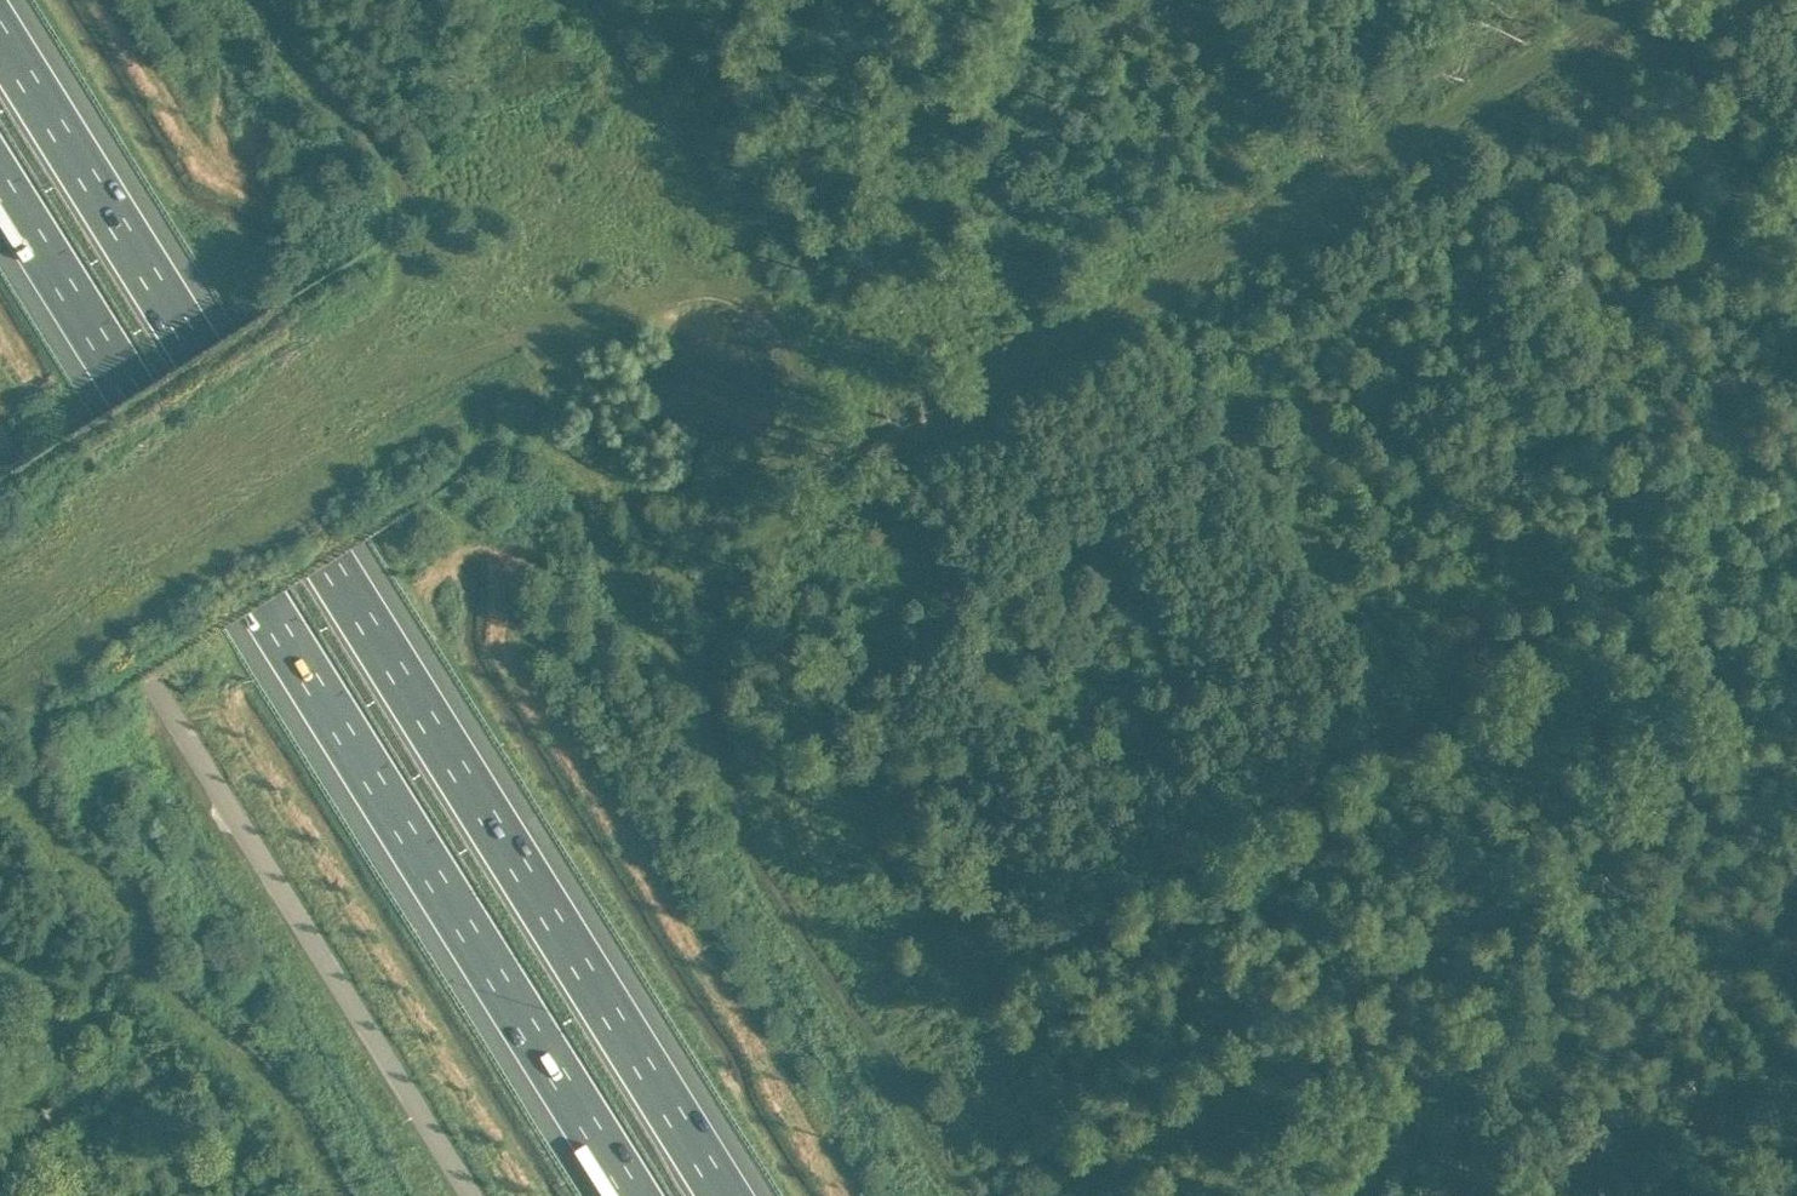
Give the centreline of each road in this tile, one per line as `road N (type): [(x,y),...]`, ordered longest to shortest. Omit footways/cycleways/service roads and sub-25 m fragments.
road 1 (motorway): [(728,1195),(0,32)]
road 2 (motorway): [(0,181),(643,1195)]
road 3 (unclassified): [(474,1195),(0,447)]

